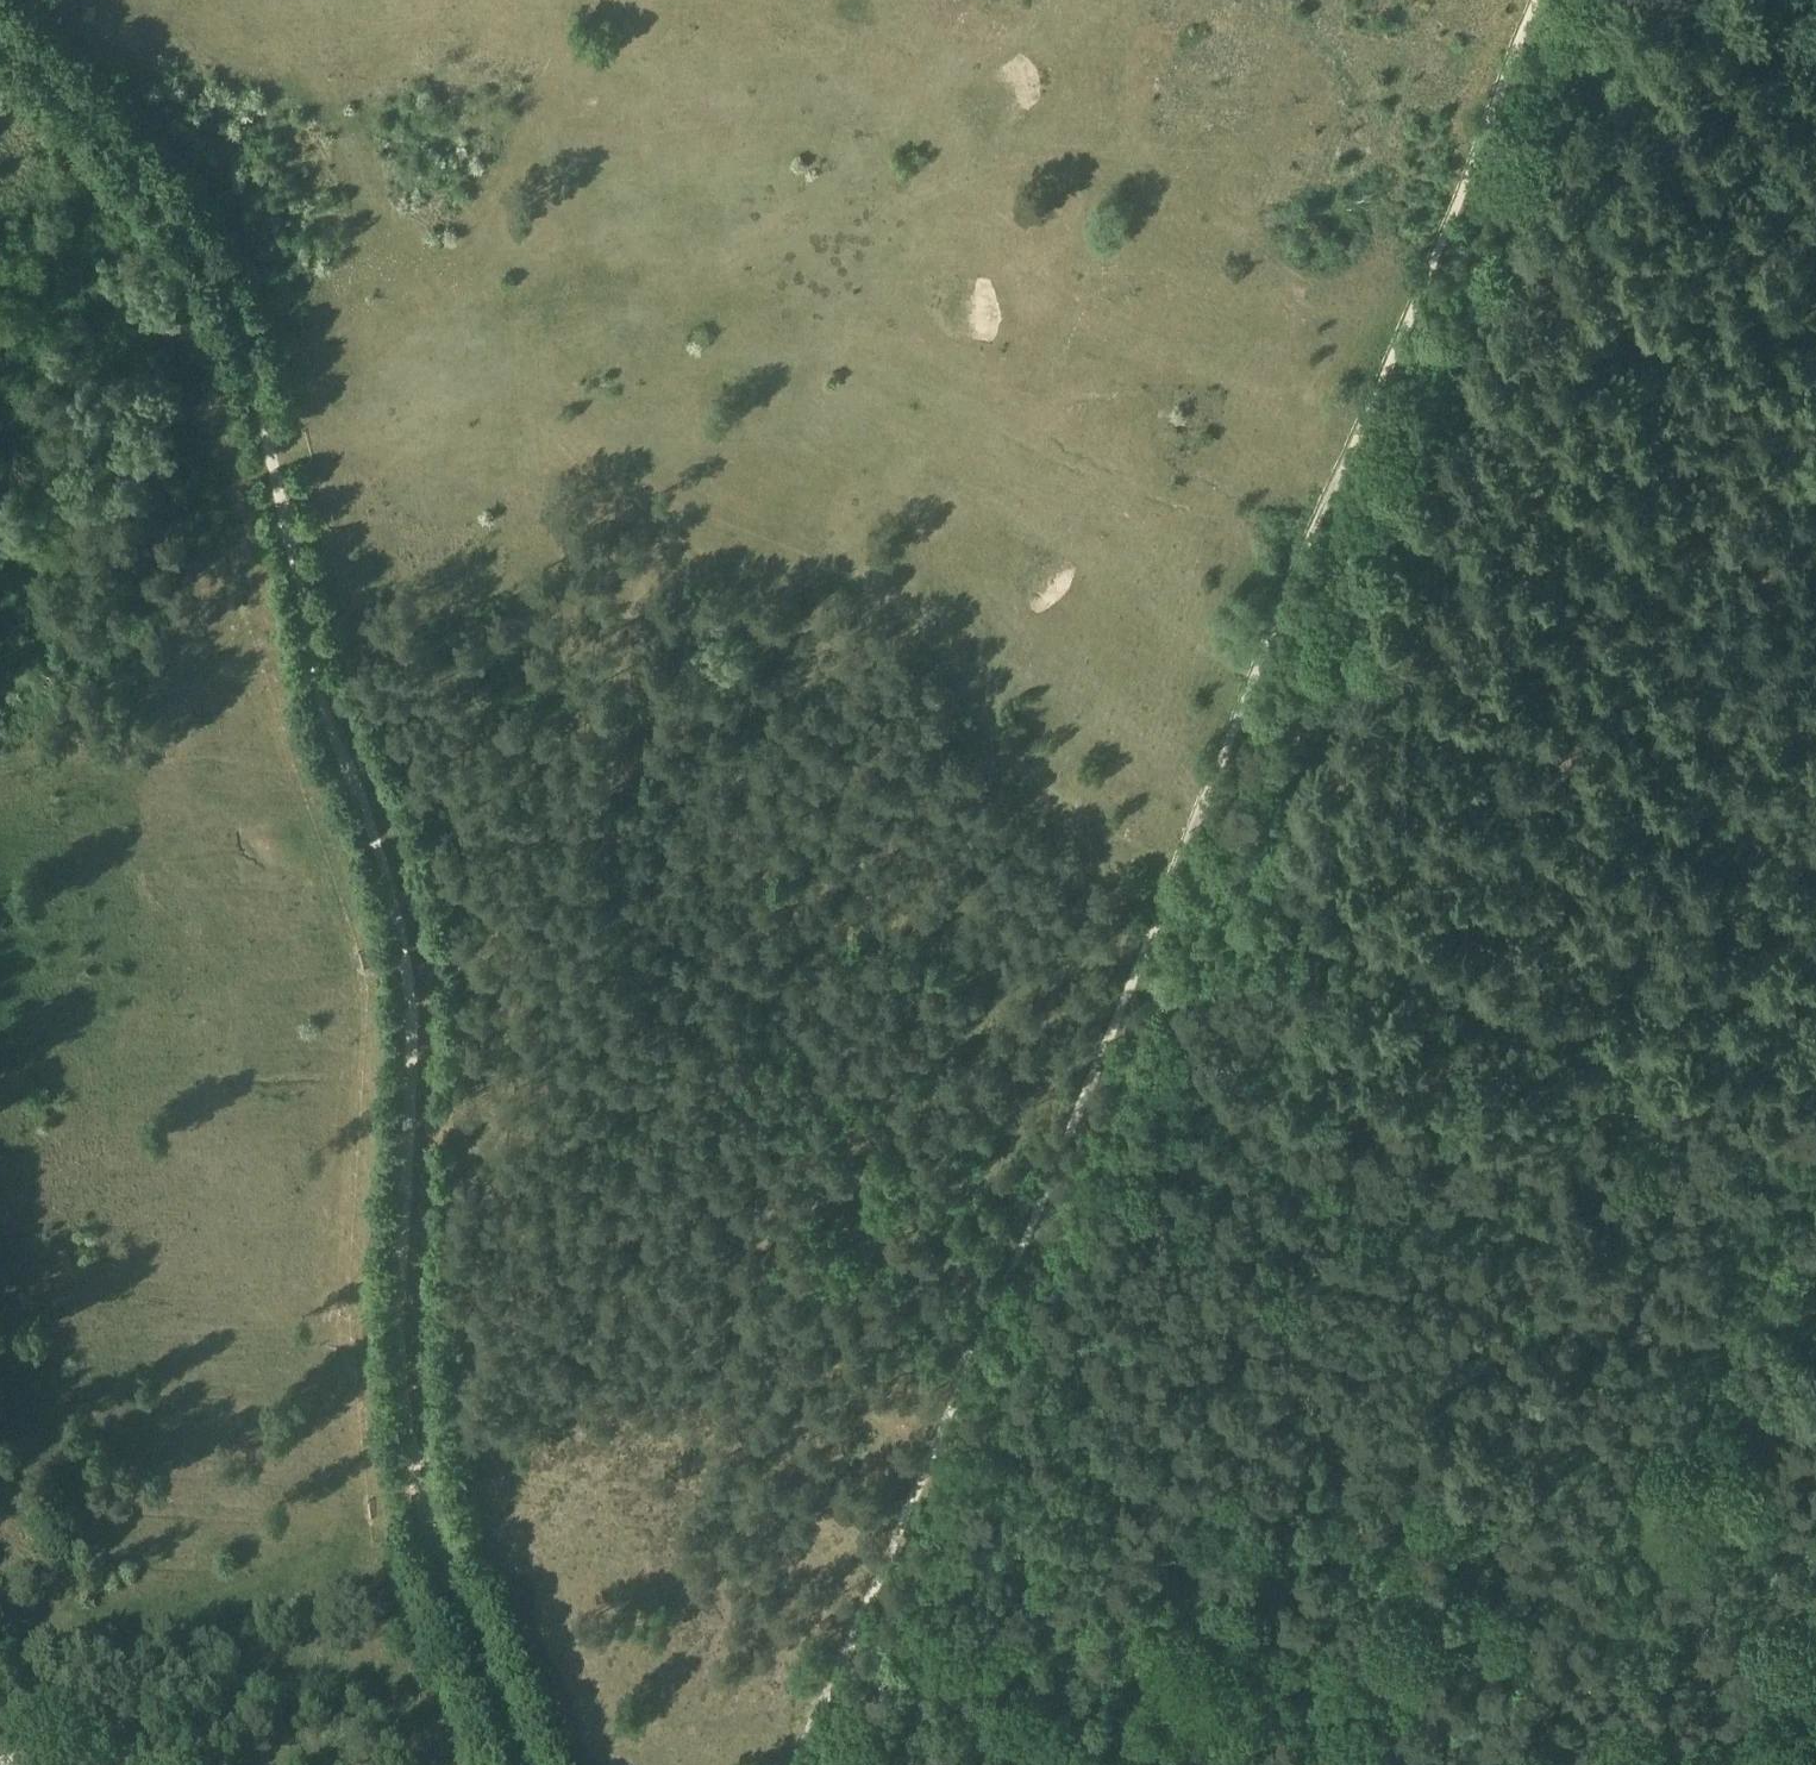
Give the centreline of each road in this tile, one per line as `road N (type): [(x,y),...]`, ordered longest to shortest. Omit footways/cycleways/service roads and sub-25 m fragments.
road 1 (track): [(510,1764),(452,1579),(424,1435),(421,1269),(435,979),(416,877),(303,575),(249,337),(211,247),(157,174),(0,28)]
road 2 (track): [(1600,0),(1266,824),(1301,899),(1565,1007),(1678,1008),(1769,970),(1815,970)]
road 3 (track): [(1815,458),(1503,237)]

